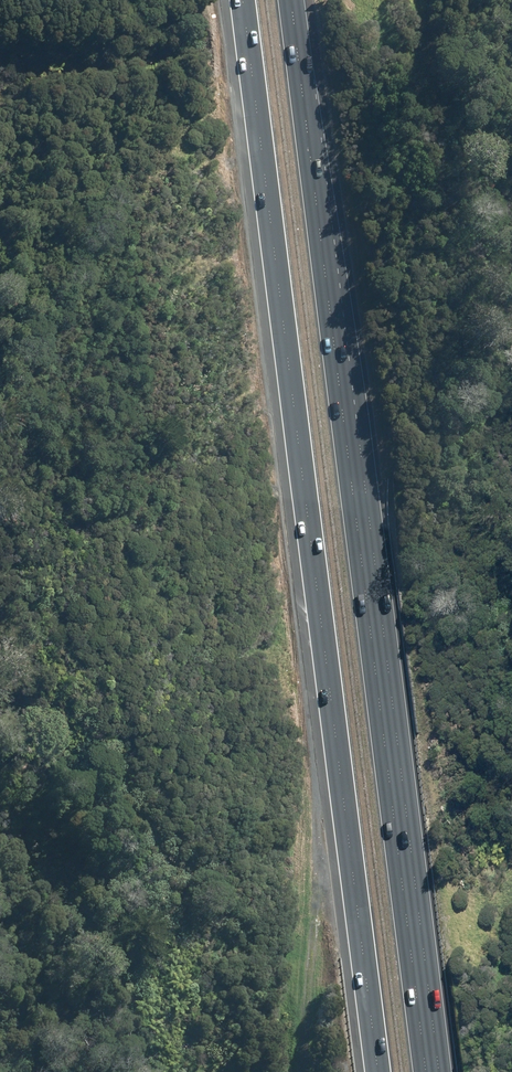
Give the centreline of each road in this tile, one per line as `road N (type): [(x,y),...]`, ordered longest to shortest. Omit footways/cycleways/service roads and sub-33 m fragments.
road 1 (motorway): [(293,0),(438,1071)]
road 2 (motorway): [(377,1071),(243,0)]
road 3 (track): [(304,1071),(339,770)]

